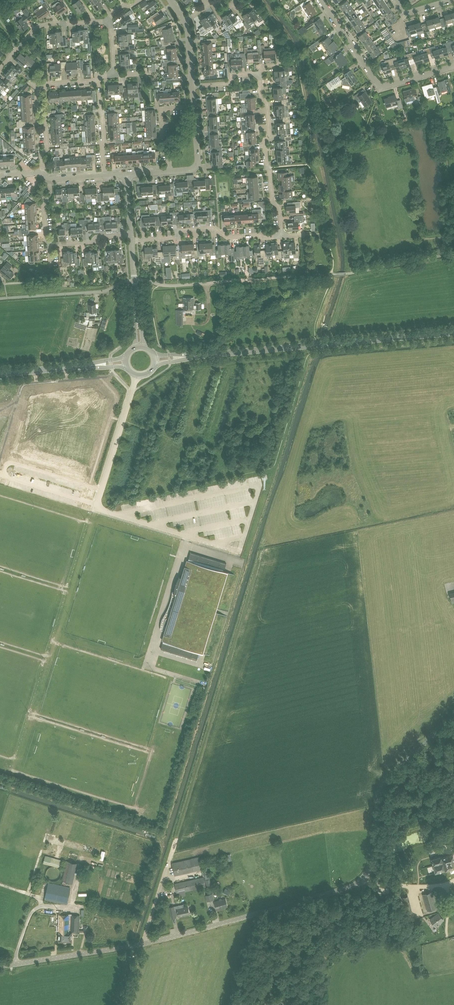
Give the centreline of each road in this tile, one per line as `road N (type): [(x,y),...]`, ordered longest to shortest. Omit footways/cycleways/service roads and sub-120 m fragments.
road 1 (unclassified): [(453,718),(384,784),(372,863),(356,884),(142,944),(0,967)]
road 2 (residential): [(134,281),(172,286),(346,274),(453,252)]
road 3 (secondary): [(194,356),(453,332)]
road 4 (residential): [(320,0),(379,85),(453,67)]
road 5 (residential): [(278,233),(267,102),(257,76)]
road 6 (residential): [(131,241),(215,228),(226,238),(278,233)]
road 7 (residential): [(41,174),(47,149),(37,93),(45,84),(99,80)]
road 8 (residential): [(0,299),(101,291),(134,281)]
road 9 (unclassified): [(137,376),(98,505)]
road 10 (track): [(11,1004),(12,965),(32,910),(69,907)]
road 11 (residential): [(0,68),(40,26),(110,21)]

